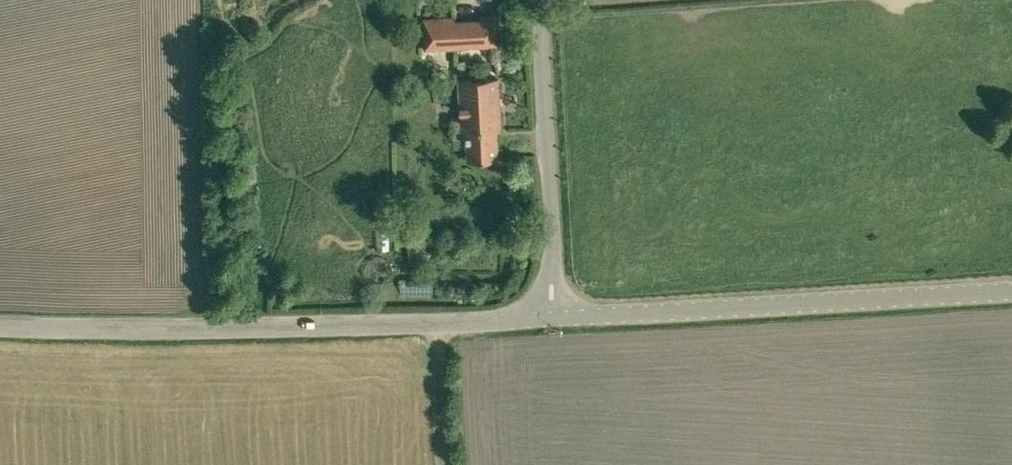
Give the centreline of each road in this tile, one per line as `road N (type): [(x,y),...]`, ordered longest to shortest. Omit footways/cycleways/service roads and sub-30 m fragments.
road 1 (tertiary): [(0,325),(179,332),(555,317)]
road 2 (tertiary): [(555,317),(1011,294)]
road 3 (unclassified): [(555,317),(539,39),(545,0)]
road 4 (track): [(449,464),(437,322)]

